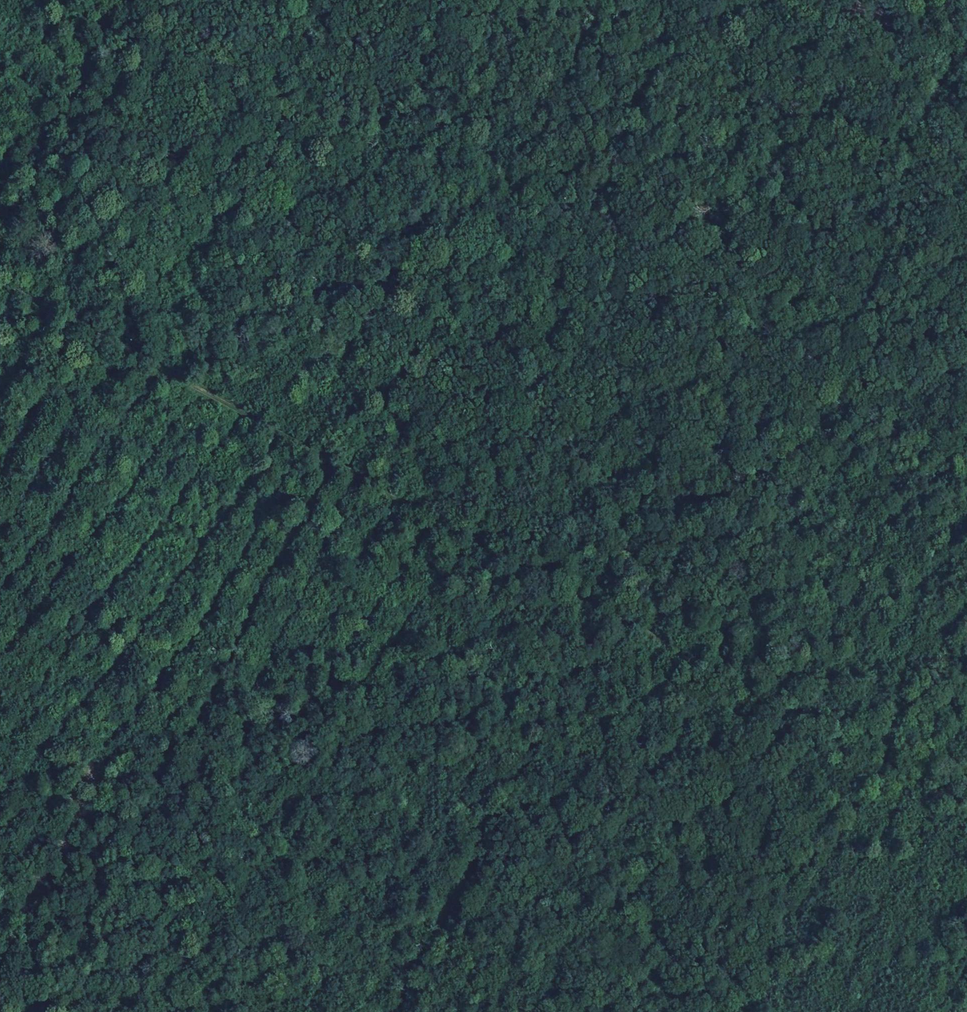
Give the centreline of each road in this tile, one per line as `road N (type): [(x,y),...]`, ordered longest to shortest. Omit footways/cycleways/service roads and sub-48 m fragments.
road 1 (track): [(966,807),(0,279)]
road 2 (track): [(372,1011),(576,592)]

